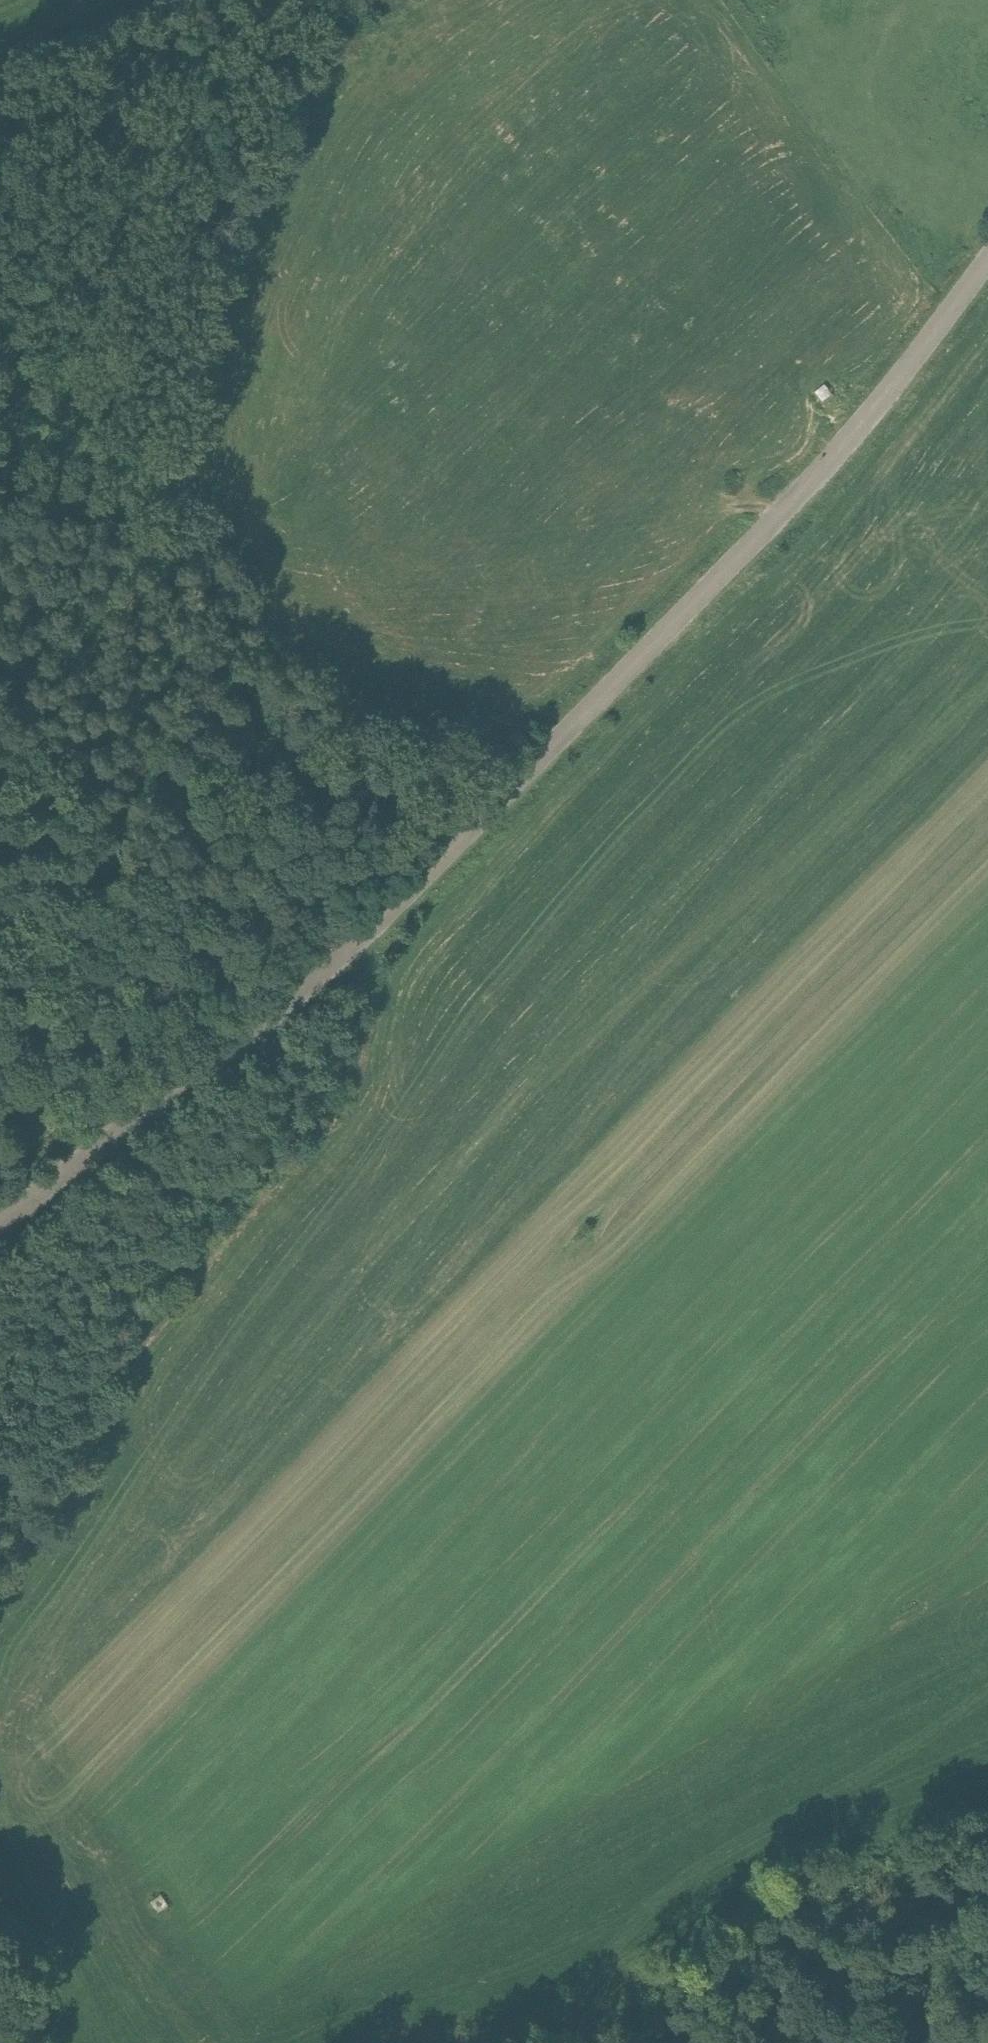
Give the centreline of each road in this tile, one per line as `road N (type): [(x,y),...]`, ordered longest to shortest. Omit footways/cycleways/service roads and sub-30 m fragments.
road 1 (tertiary): [(987,237),(764,509),(321,955),(0,1190)]

